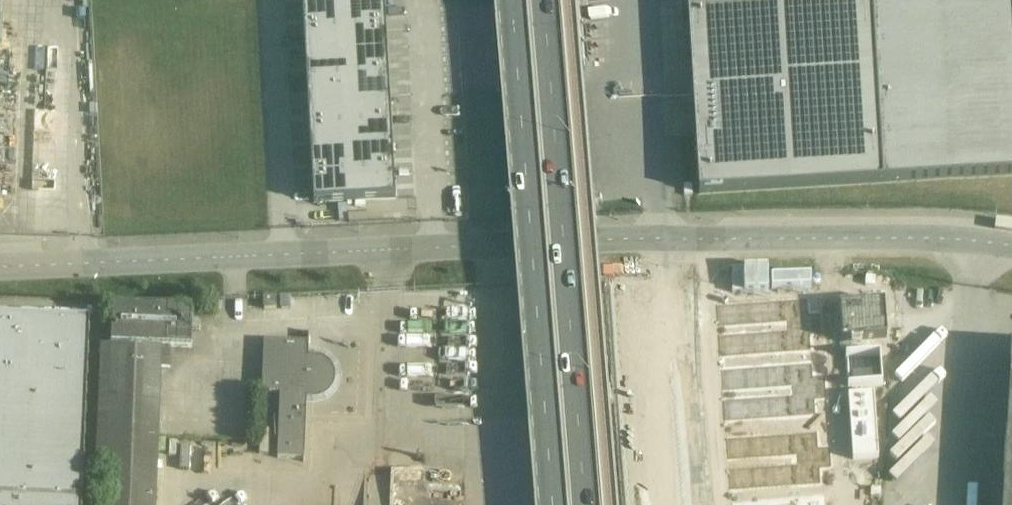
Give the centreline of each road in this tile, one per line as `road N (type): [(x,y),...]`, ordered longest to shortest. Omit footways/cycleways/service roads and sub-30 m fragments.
road 1 (unclassified): [(1011,246),(930,236),(641,238),(0,265)]
road 2 (primary): [(522,0),(564,504)]
road 3 (primary): [(595,504),(553,0)]

